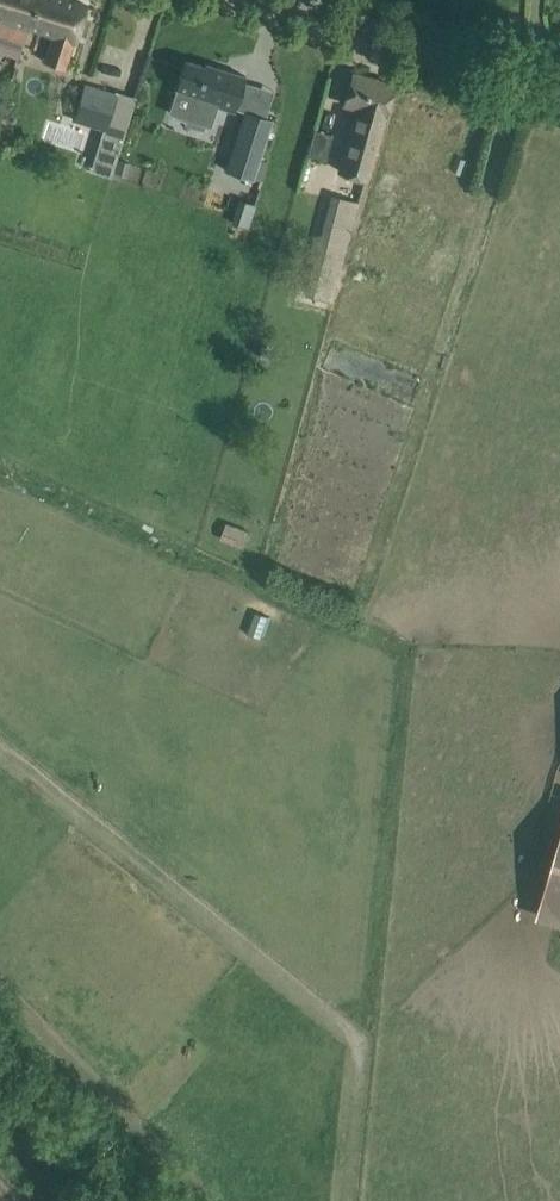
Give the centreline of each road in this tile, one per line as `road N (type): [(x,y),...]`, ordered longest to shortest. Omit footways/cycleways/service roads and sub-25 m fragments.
road 1 (secondary): [(559,96),(259,0)]
road 2 (track): [(205,1200),(0,975)]

